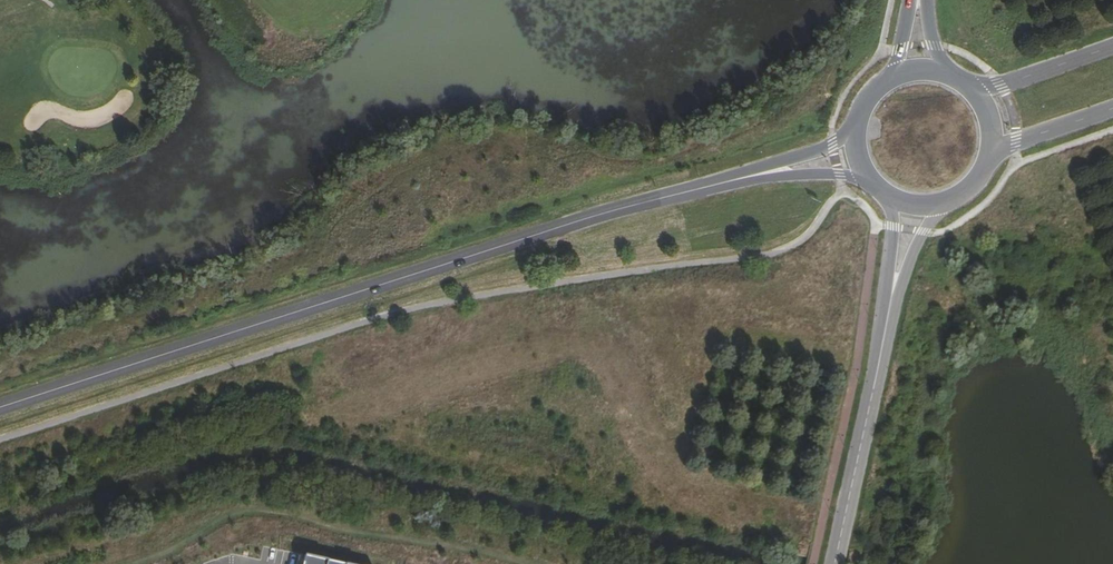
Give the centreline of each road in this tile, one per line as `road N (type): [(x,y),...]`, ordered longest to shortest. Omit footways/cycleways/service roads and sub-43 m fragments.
road 1 (secondary): [(704,187),(0,408)]
road 2 (track): [(137,563),(257,512),(532,563)]
road 3 (secondary): [(704,187),(786,175),(867,176)]
road 4 (secondary): [(854,131),(704,187)]
road 5 (secondary): [(867,176),(907,203),(943,202),(974,184),(991,152)]
road 6 (secondary): [(1112,46),(1000,85),(972,87)]
road 7 (secondary): [(991,152),(1112,108)]

